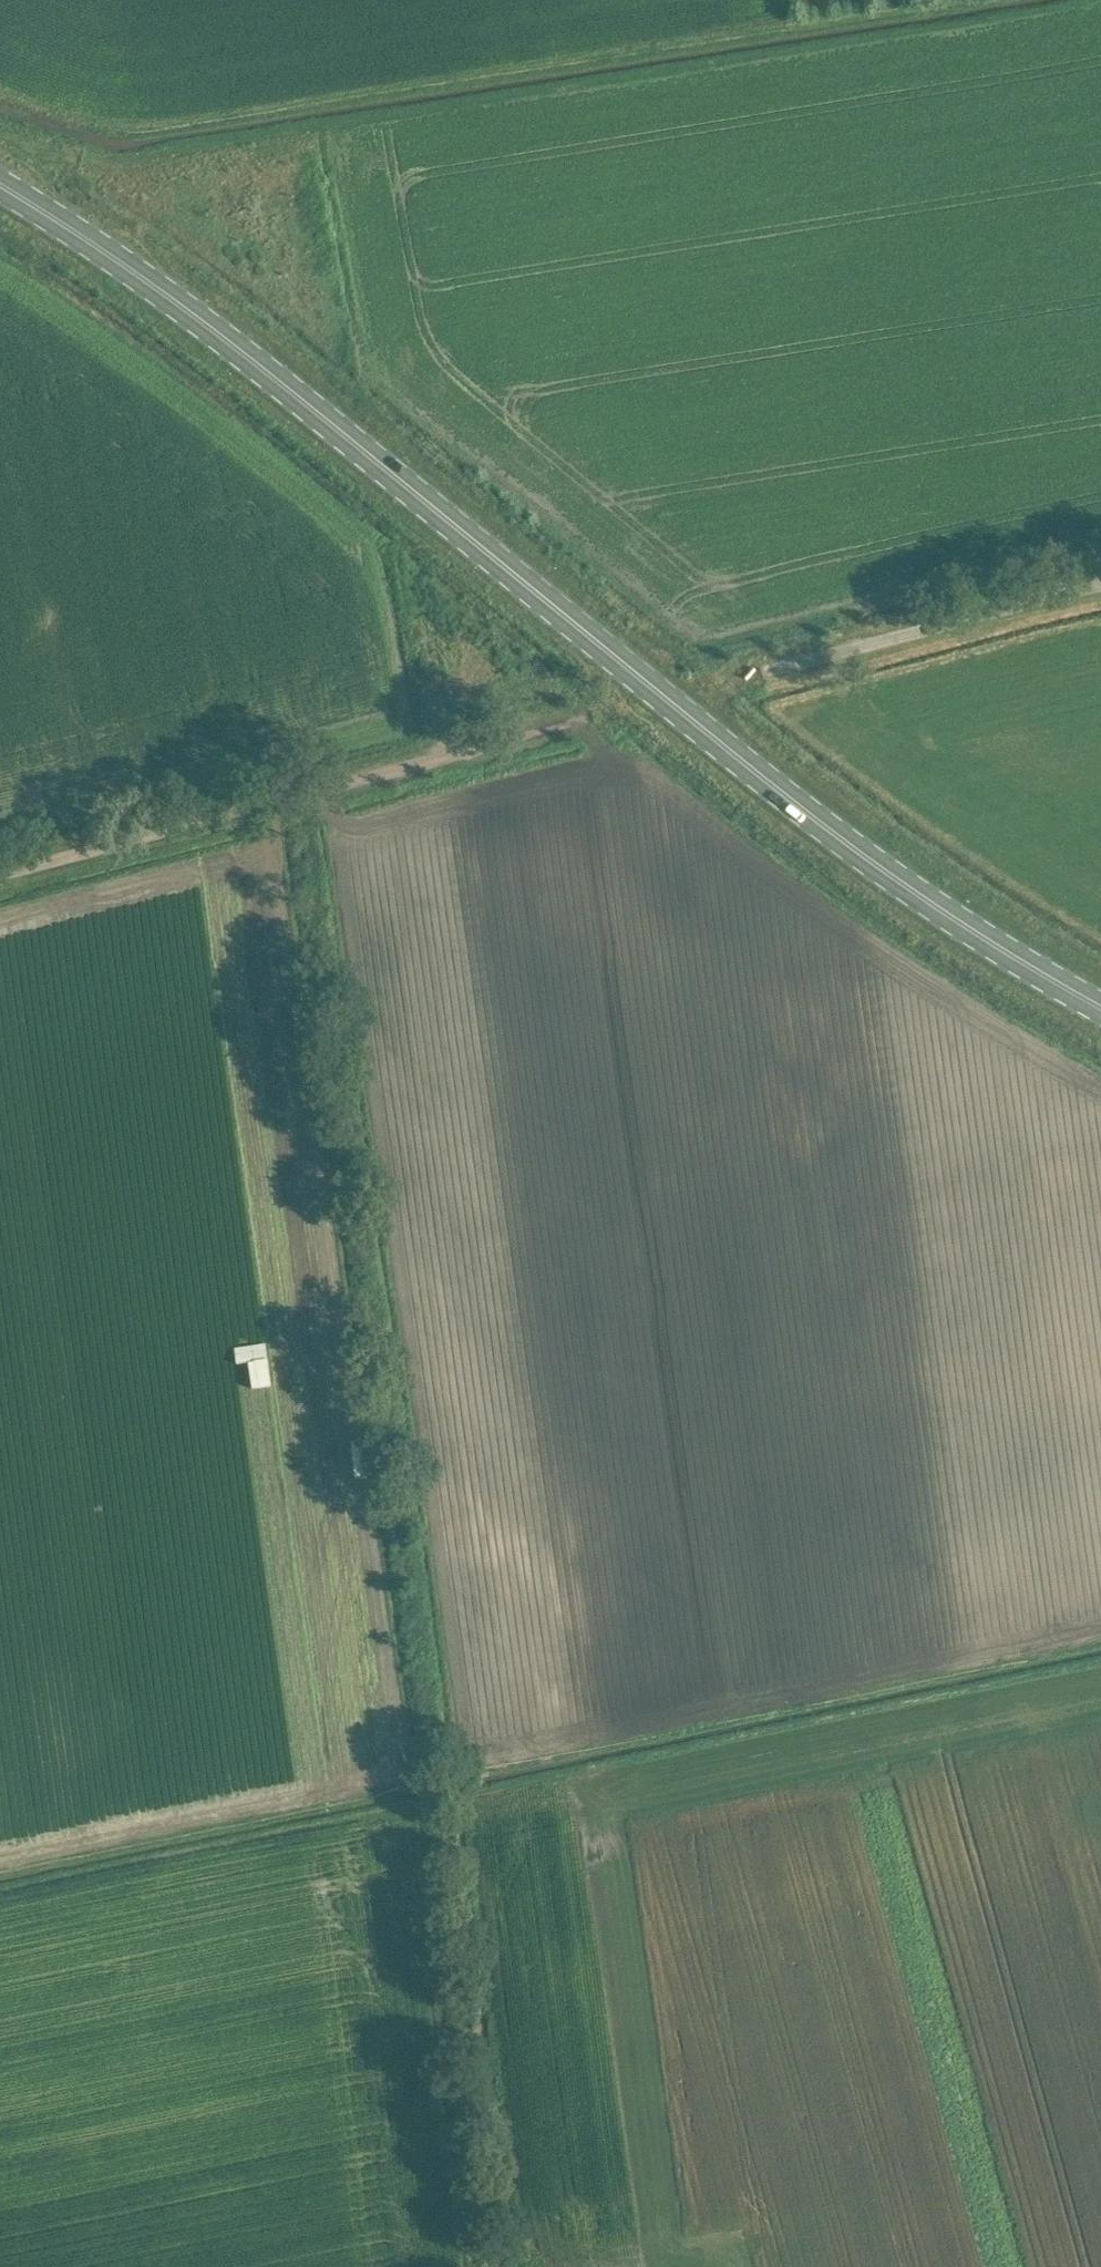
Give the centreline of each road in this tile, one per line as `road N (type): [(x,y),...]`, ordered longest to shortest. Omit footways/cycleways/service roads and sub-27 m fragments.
road 1 (track): [(497,2266),(296,794)]
road 2 (secondary): [(1100,1007),(946,913),(816,820),(212,330),(0,185)]
road 3 (unclassified): [(0,870),(588,719)]
road 4 (unclassified): [(749,676),(1100,585)]

